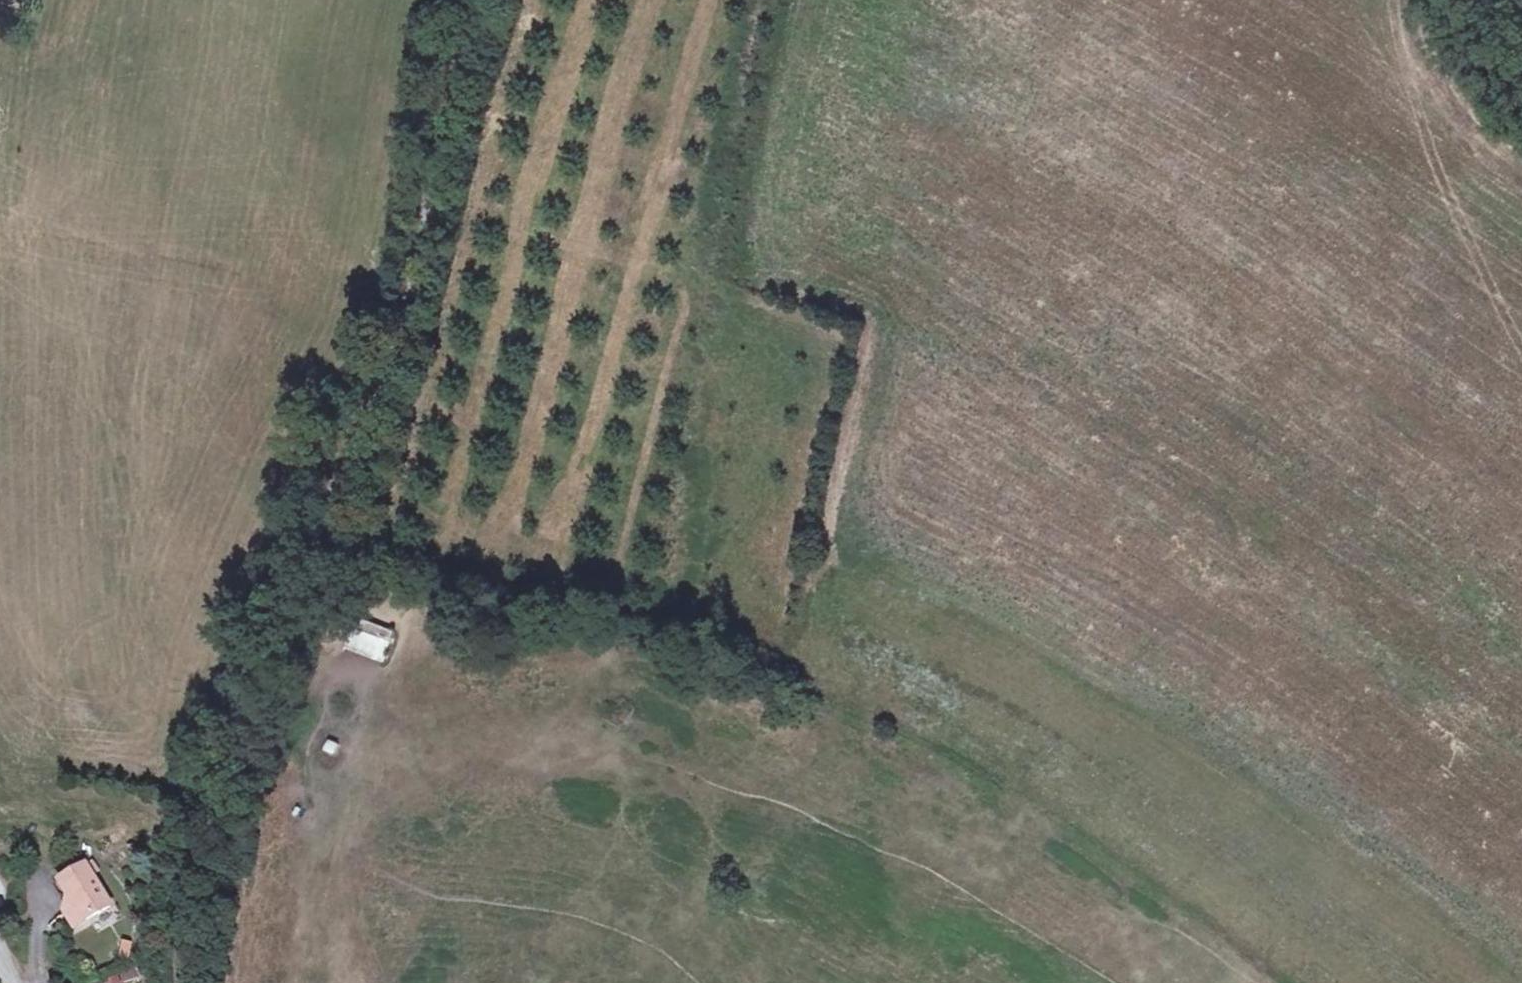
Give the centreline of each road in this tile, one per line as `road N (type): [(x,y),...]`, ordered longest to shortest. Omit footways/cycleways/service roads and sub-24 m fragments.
road 1 (unclassified): [(486,0),(399,316),(315,518),(252,727),(194,952),(200,982)]

